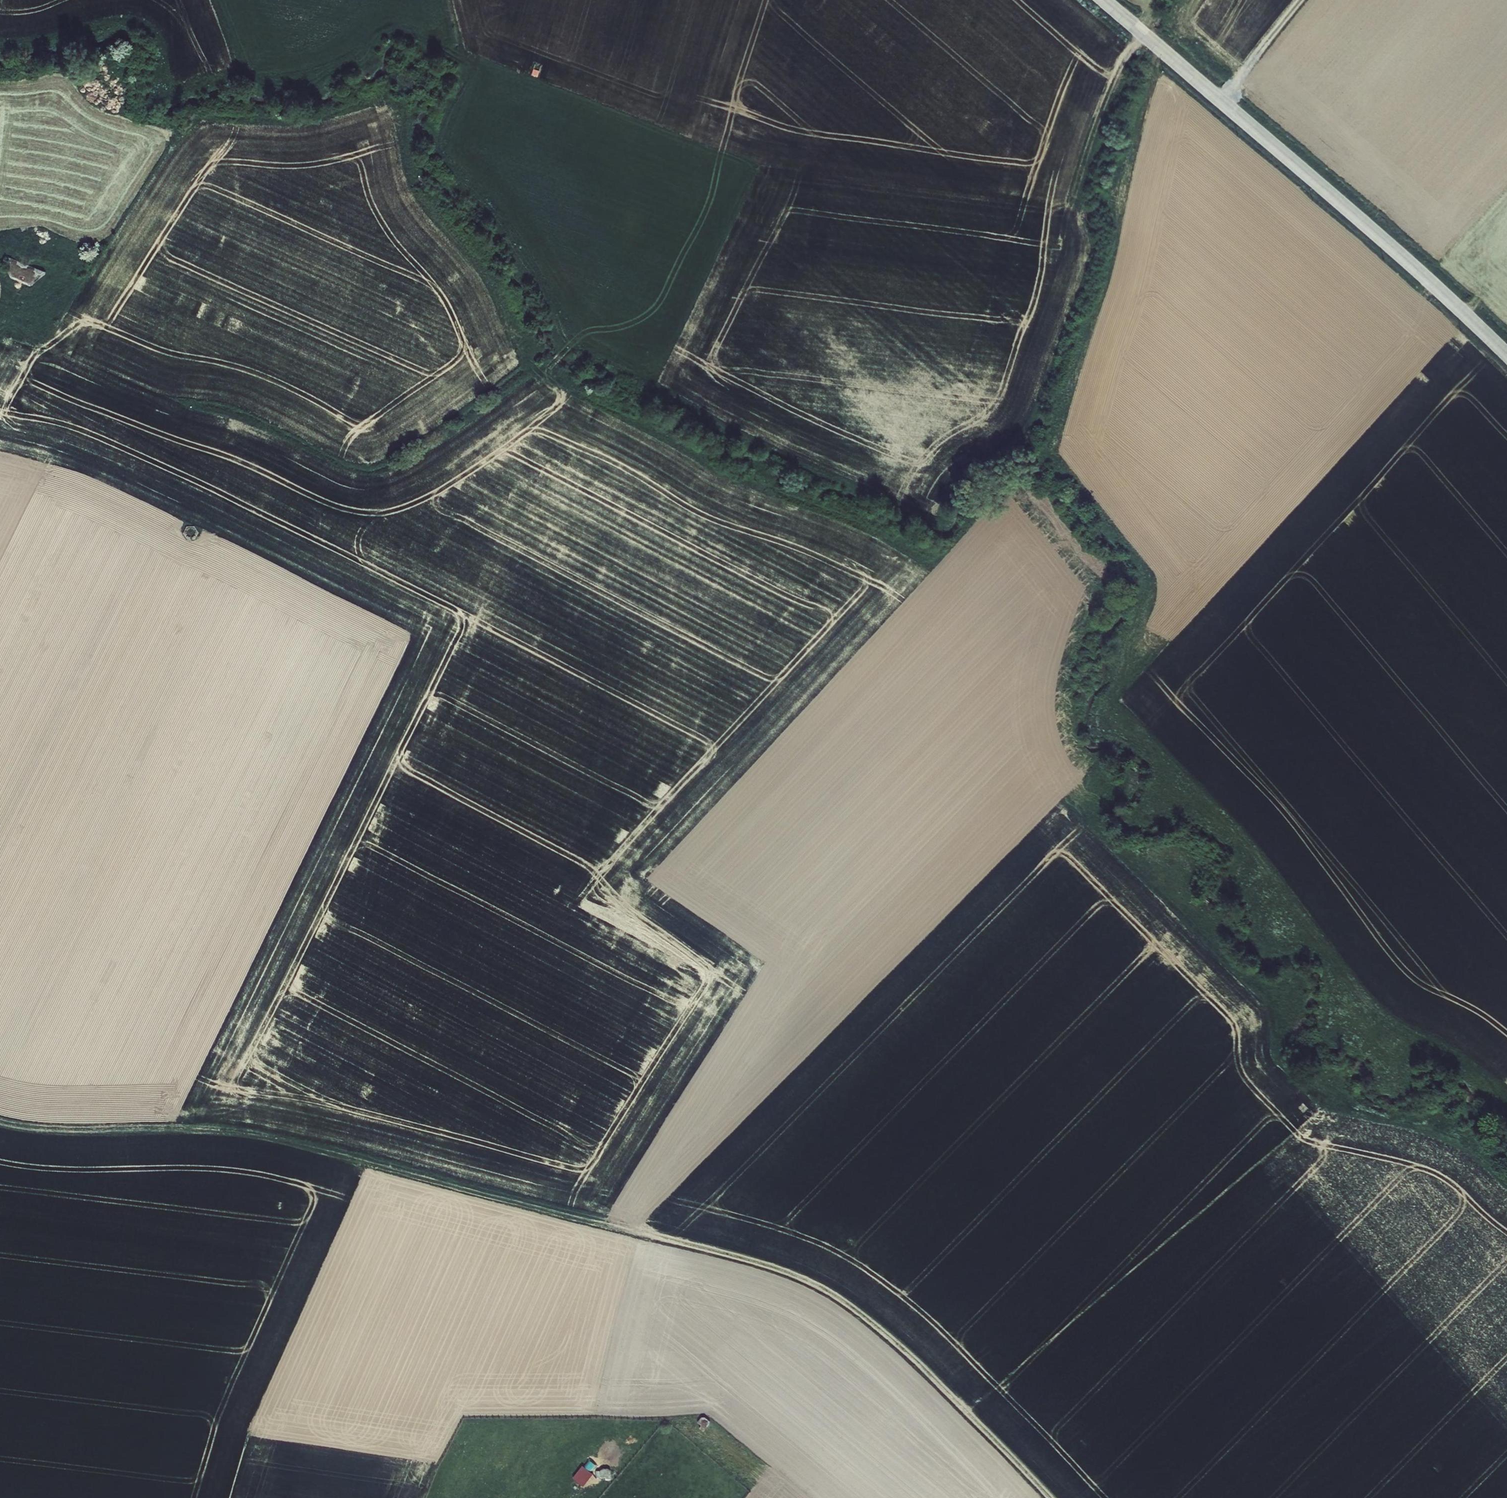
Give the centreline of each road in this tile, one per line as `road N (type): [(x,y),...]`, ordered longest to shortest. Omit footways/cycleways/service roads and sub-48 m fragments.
road 1 (track): [(1050,1497),(856,1311),(827,1288),(782,1270),(220,1131),(64,1133),(0,1124)]
road 2 (tertiary): [(1506,359),(1097,0)]

